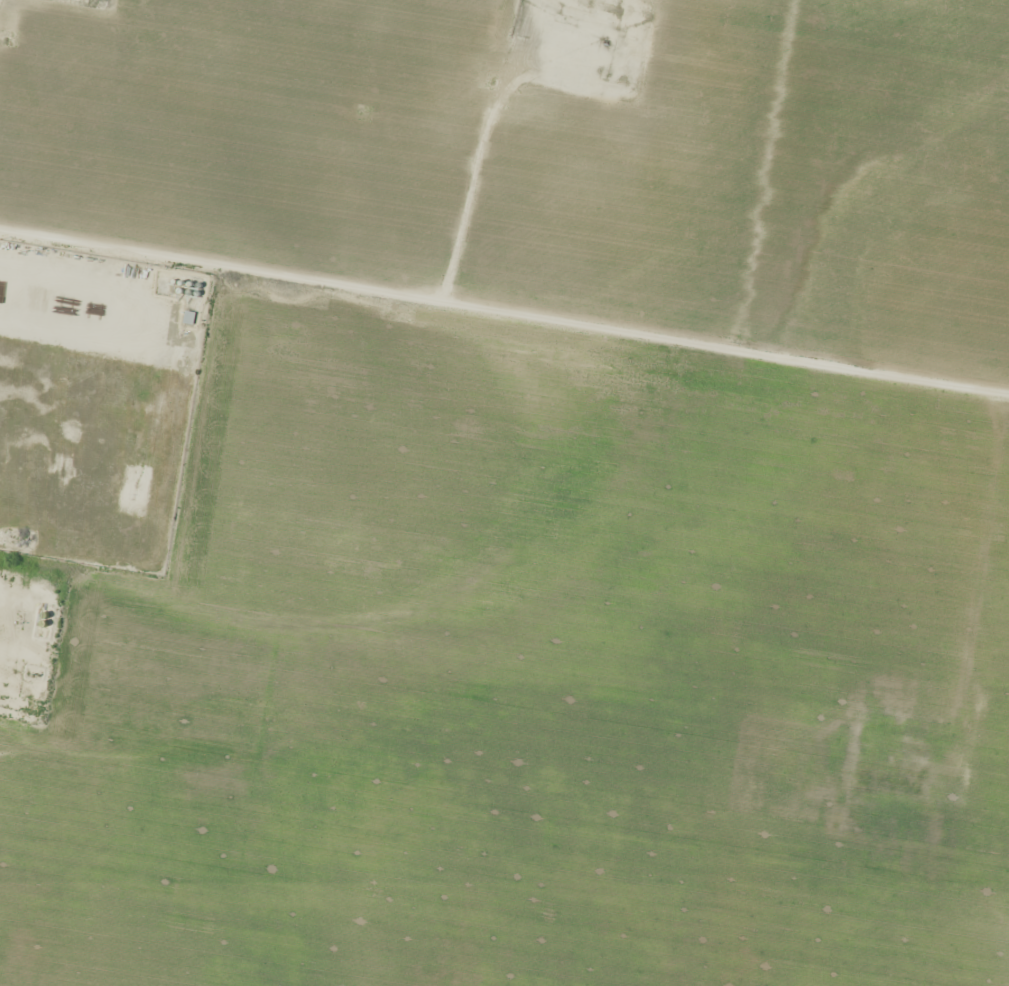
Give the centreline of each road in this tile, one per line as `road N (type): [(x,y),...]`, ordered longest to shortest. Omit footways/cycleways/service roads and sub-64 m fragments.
road 1 (residential): [(1008,390),(0,232)]

